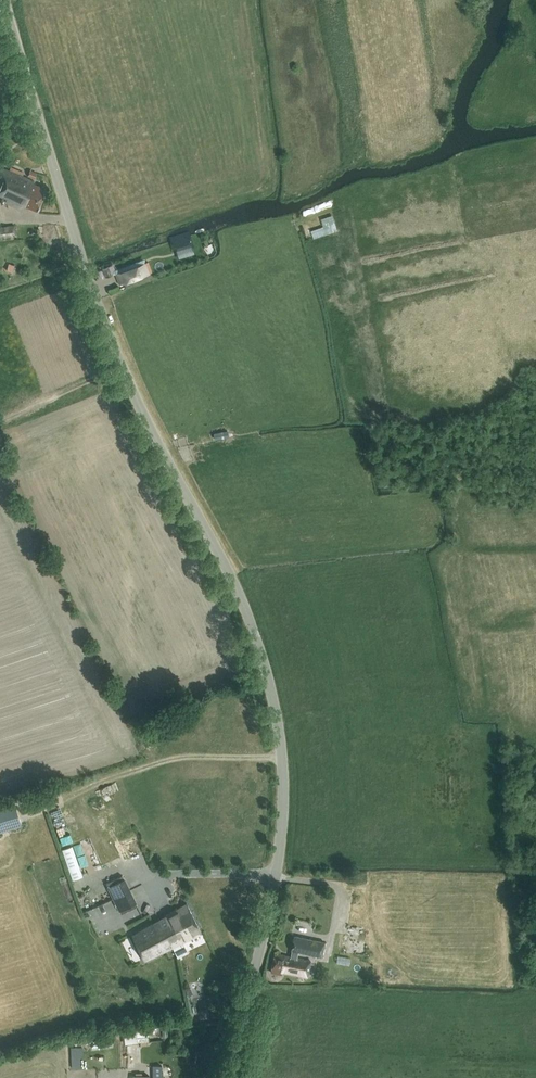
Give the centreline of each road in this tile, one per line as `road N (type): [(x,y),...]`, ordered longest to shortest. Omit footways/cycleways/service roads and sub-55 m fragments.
road 1 (unclassified): [(232,1077),(282,834),(276,712),(239,592),(121,362),(6,0)]

